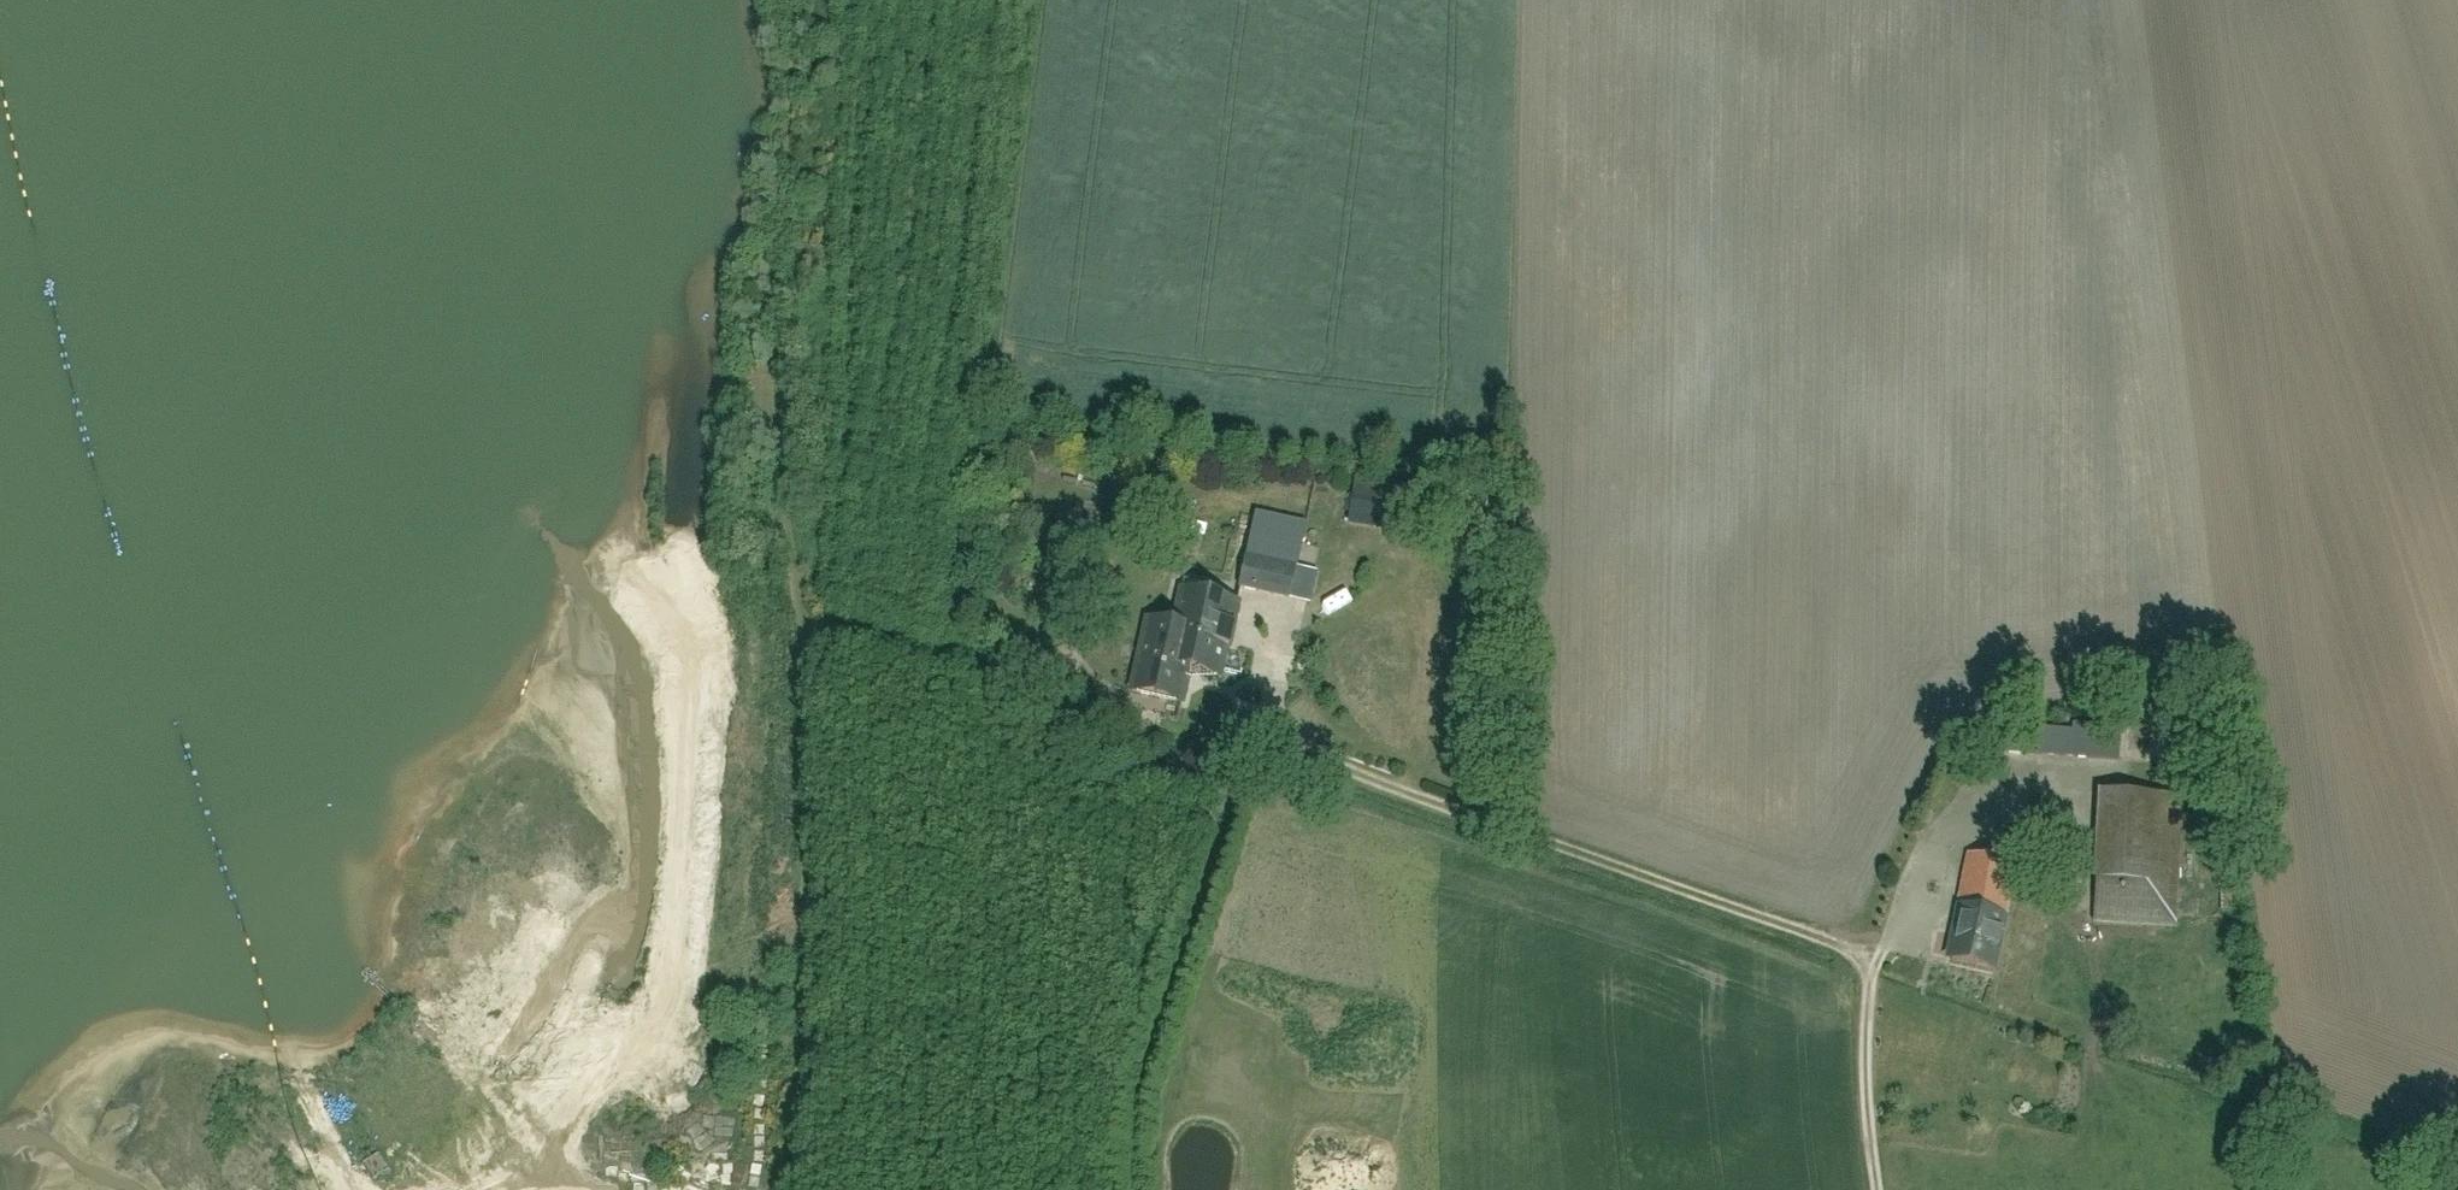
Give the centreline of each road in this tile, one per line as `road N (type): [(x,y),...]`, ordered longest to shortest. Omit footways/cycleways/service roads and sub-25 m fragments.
road 1 (track): [(1885,958),(1265,737)]

